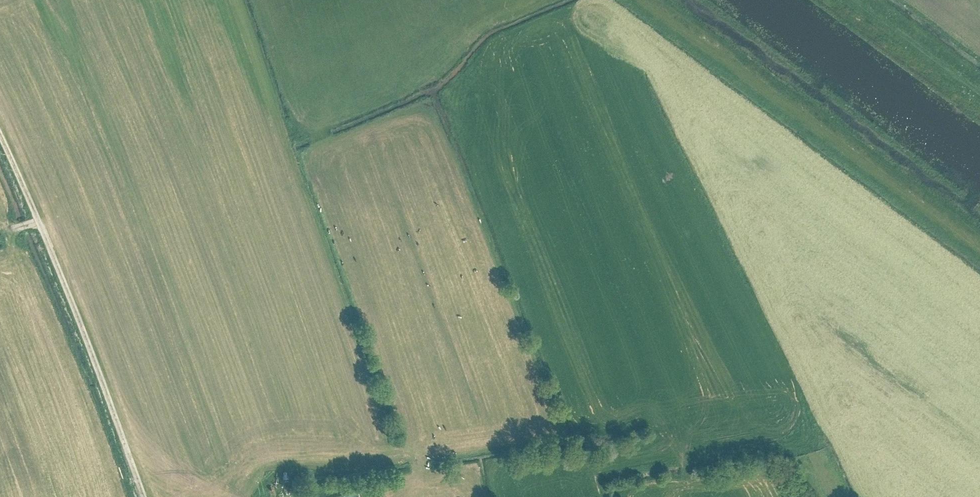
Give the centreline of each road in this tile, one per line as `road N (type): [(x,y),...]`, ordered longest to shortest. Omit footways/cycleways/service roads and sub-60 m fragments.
road 1 (track): [(144,496),(0,143)]
road 2 (track): [(500,469),(784,428),(802,431),(835,496)]

